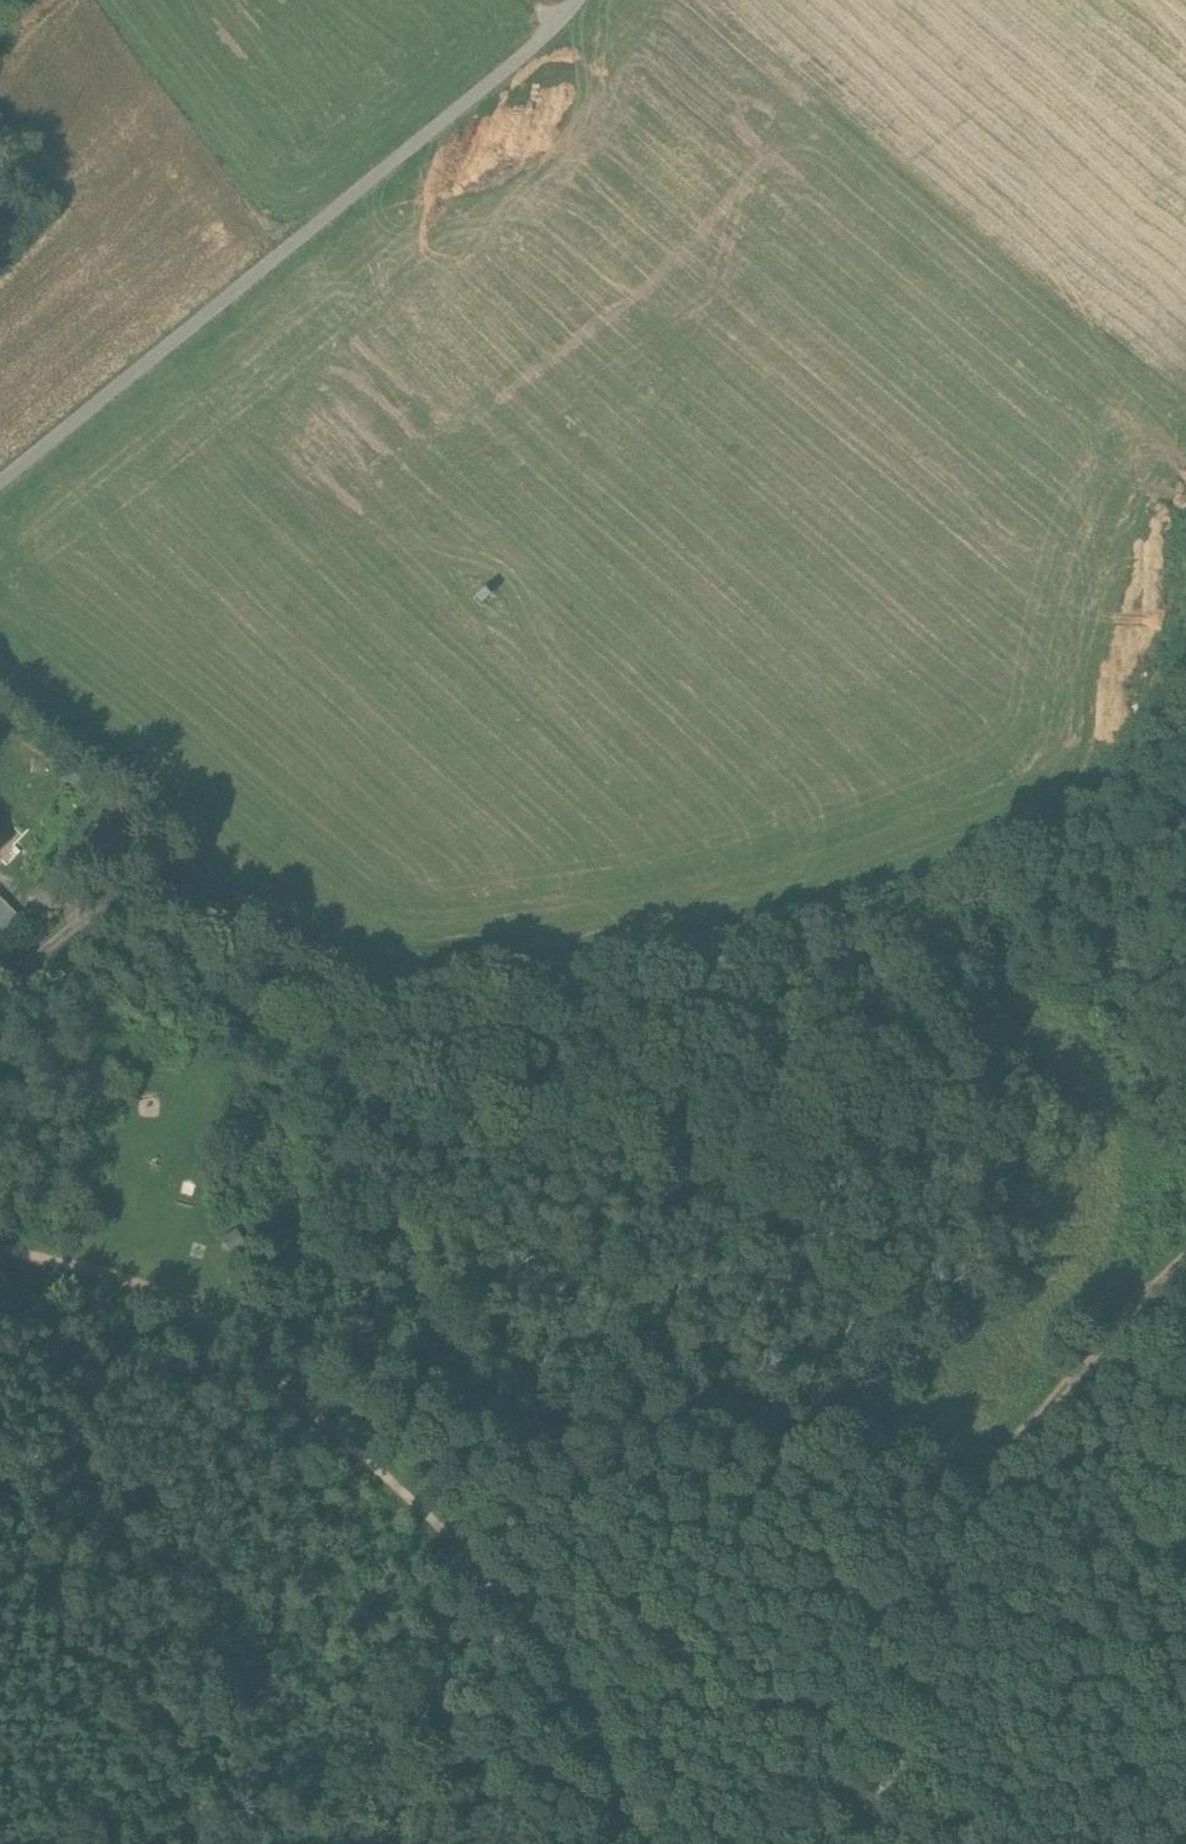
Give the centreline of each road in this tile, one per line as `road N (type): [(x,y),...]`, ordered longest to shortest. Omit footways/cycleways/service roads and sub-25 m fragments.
road 1 (track): [(0,1238),(171,1293),(221,1325),(382,1471),(455,1541),(554,1673),(635,1843)]
road 2 (track): [(574,0),(561,20),(0,485)]
road 3 (track): [(1185,1265),(997,1463),(958,1536),(923,1713),(909,1747),(829,1843)]
road 4 (track): [(235,955),(146,929),(0,987)]

